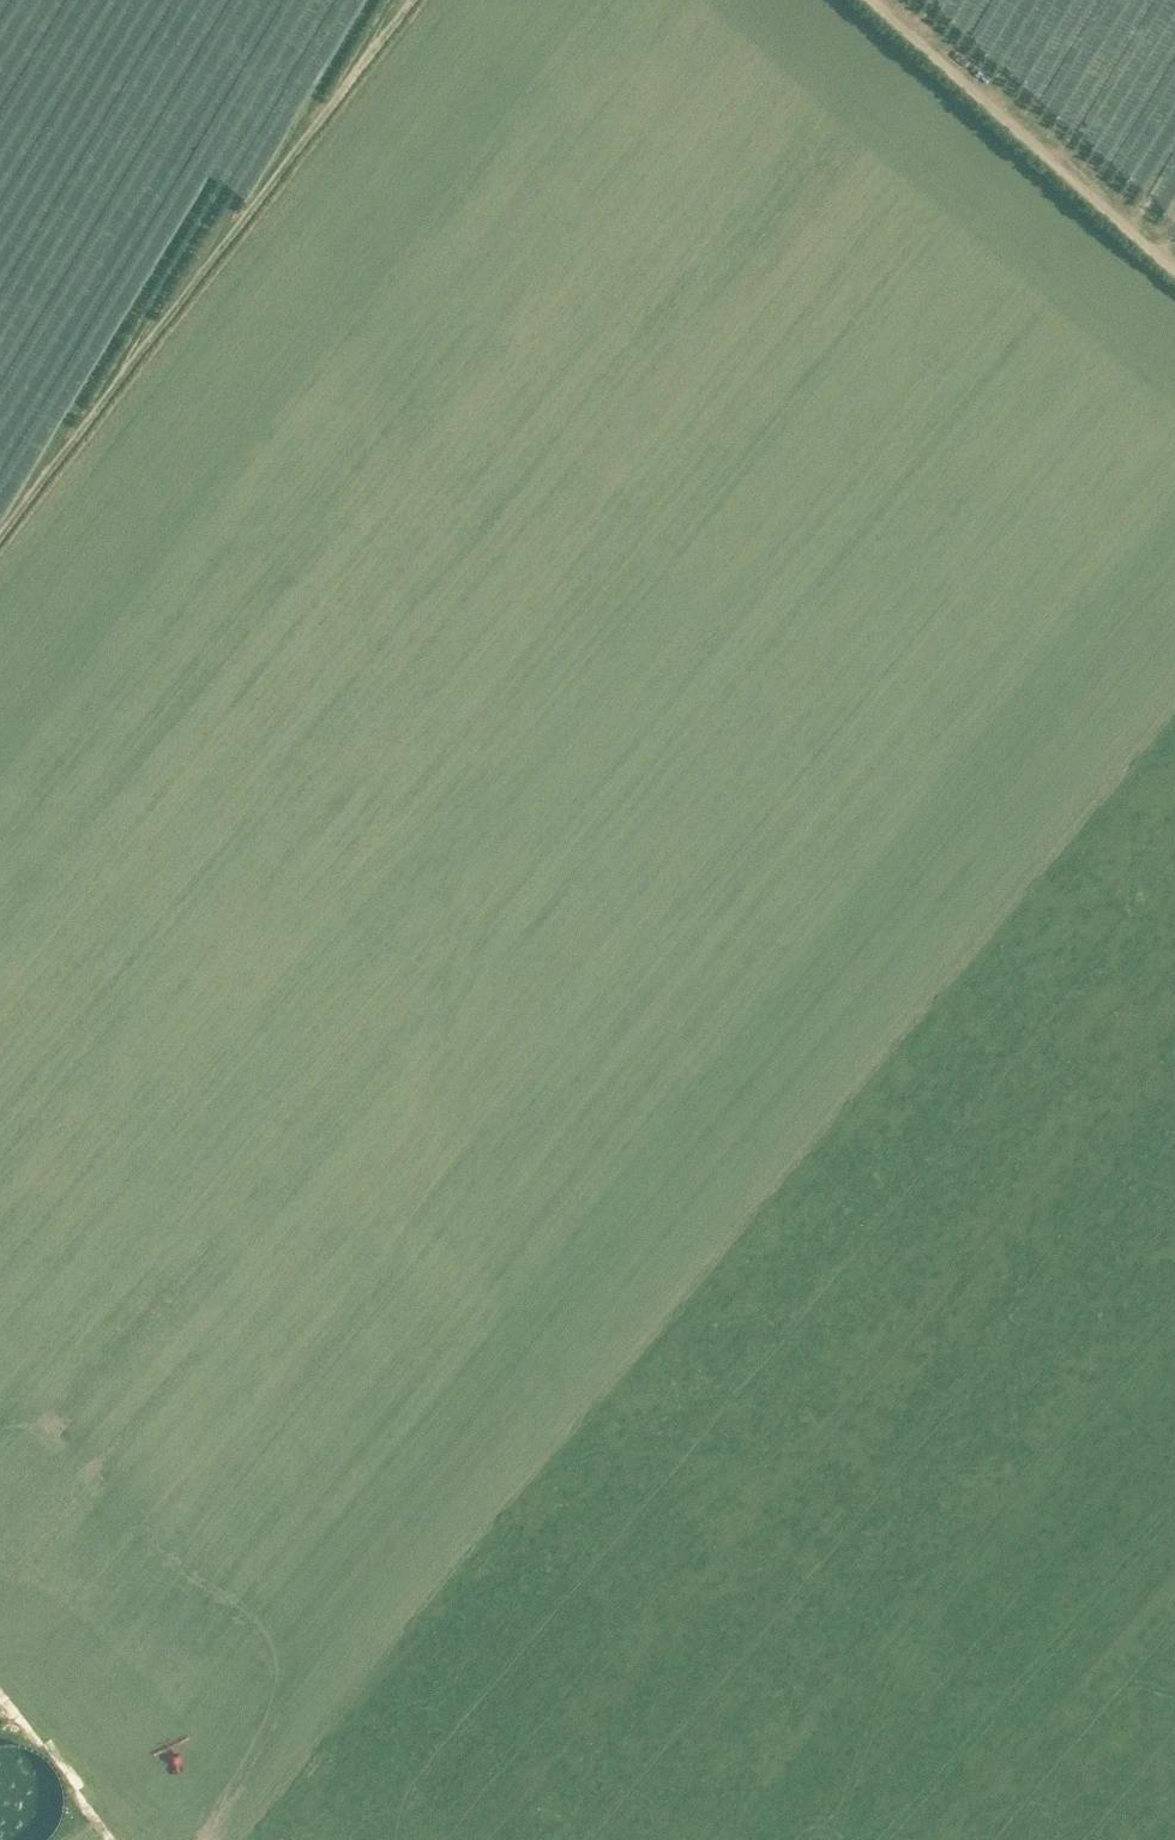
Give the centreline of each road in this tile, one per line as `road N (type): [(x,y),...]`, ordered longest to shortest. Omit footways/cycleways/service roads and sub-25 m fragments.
road 1 (track): [(0,536),(411,0)]
road 2 (track): [(1174,272),(871,0)]

